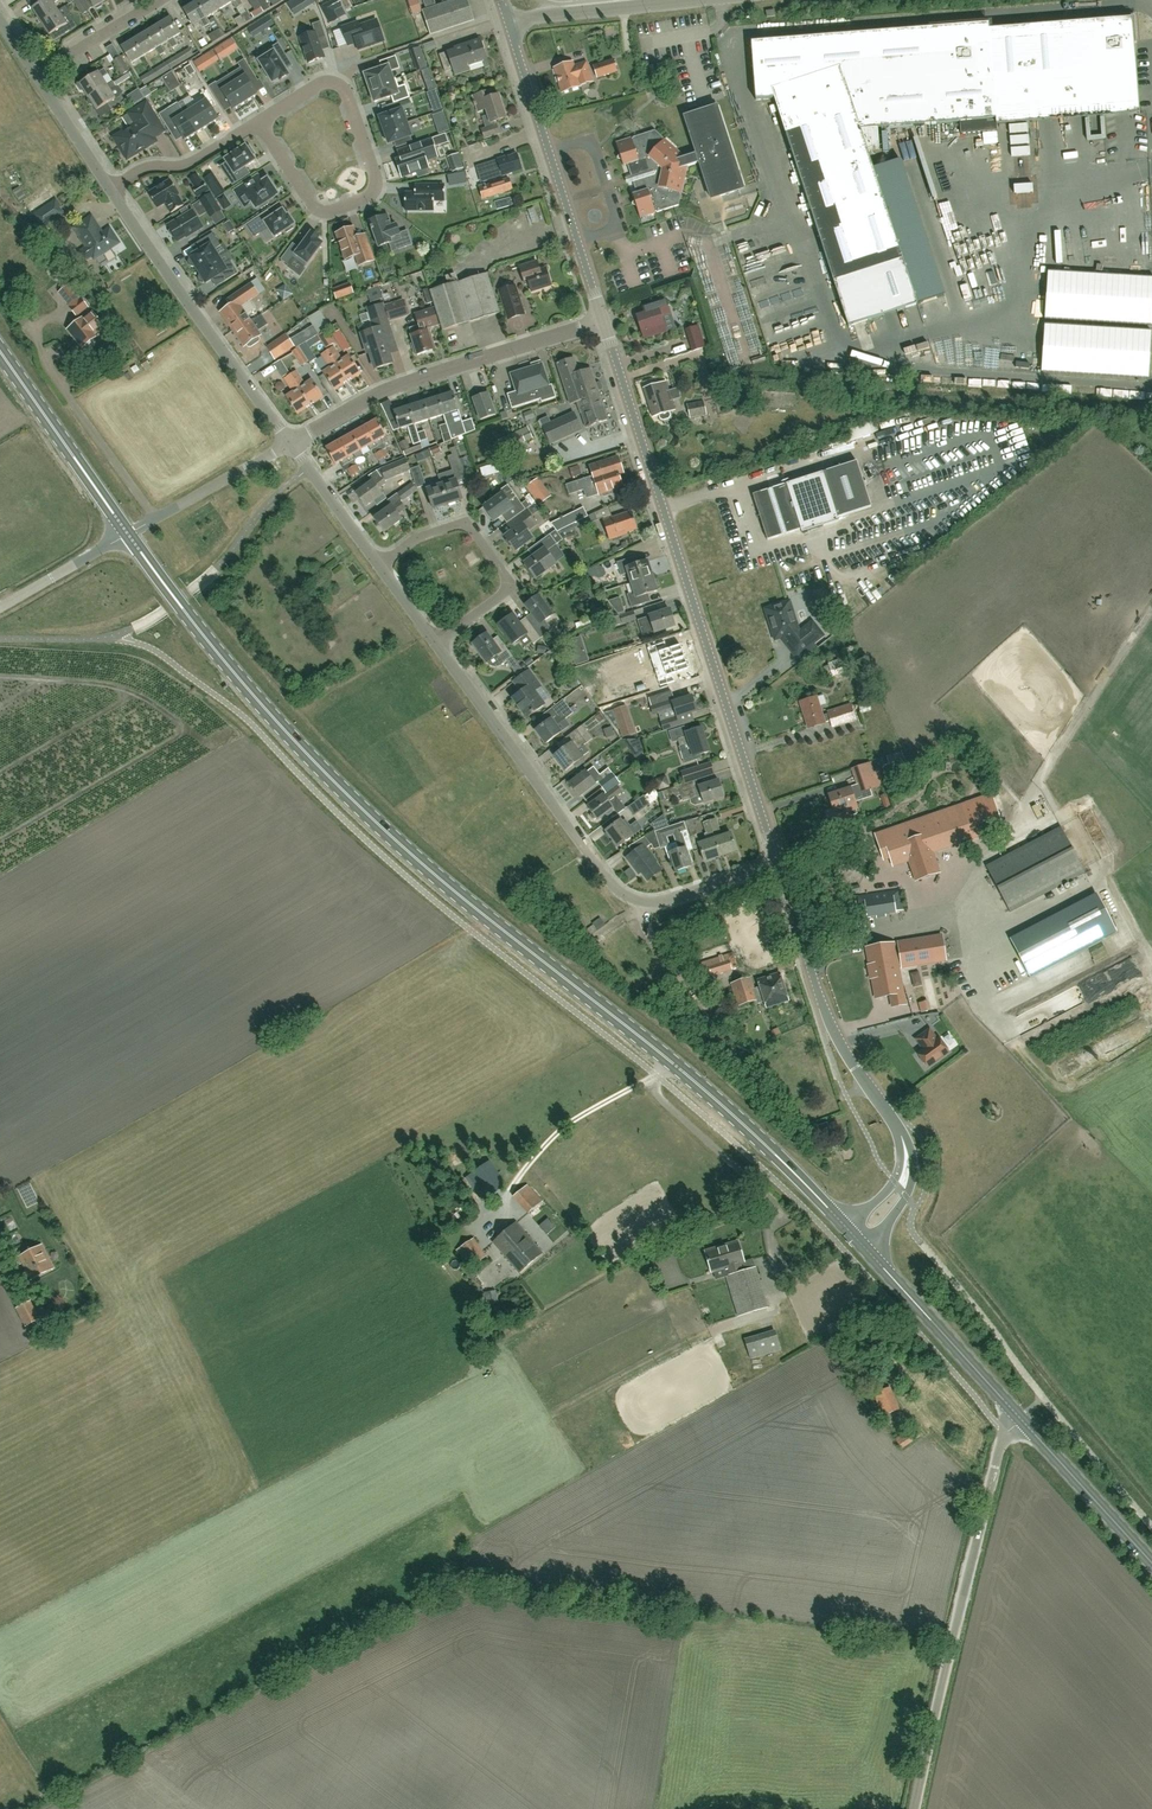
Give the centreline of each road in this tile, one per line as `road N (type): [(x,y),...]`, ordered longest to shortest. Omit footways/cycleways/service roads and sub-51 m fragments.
road 1 (primary): [(855,1237),(723,1105),(448,886),(326,774),(221,657),(128,534)]
road 2 (tertiary): [(777,866),(622,376)]
road 3 (tertiary): [(855,1237),(901,1190),(909,1162),(825,1013),(777,866)]
road 4 (unclassified): [(918,1808),(994,1469),(1005,1432),(1021,1418)]
road 5 (unclassified): [(645,903),(615,889),(436,643)]
road 6 (unclassified): [(292,444),(378,393),(604,321)]
road 7 (tertiary): [(604,321),(508,21)]
road 8 (unclassified): [(292,444),(112,190)]
road 9 (residential): [(258,121),(322,83),(344,88),(382,192),(345,214),(323,215),(314,206)]
road 10 (unclassified): [(436,643),(506,588),(471,528),(423,536),(379,565)]
road 11 (primary): [(1021,1418),(855,1237)]
road 12 (primary): [(128,534),(0,352)]
road 13 (primary): [(1151,1562),(1021,1418)]
road 14 (unclassified): [(128,534),(292,444)]
road 15 (unclassified): [(693,0),(508,21)]
road 16 (residential): [(112,190),(146,168),(190,164),(258,121)]
road 17 (unclassified): [(379,565),(292,444)]
road 18 (unclassified): [(0,608),(128,534)]
road 19 (residential): [(37,74),(159,0)]
road 20 (unclassified): [(714,1023),(652,939),(645,903)]
road 21 (unclassified): [(112,190),(37,74)]
road 22 (unclassified): [(645,903),(777,866)]

